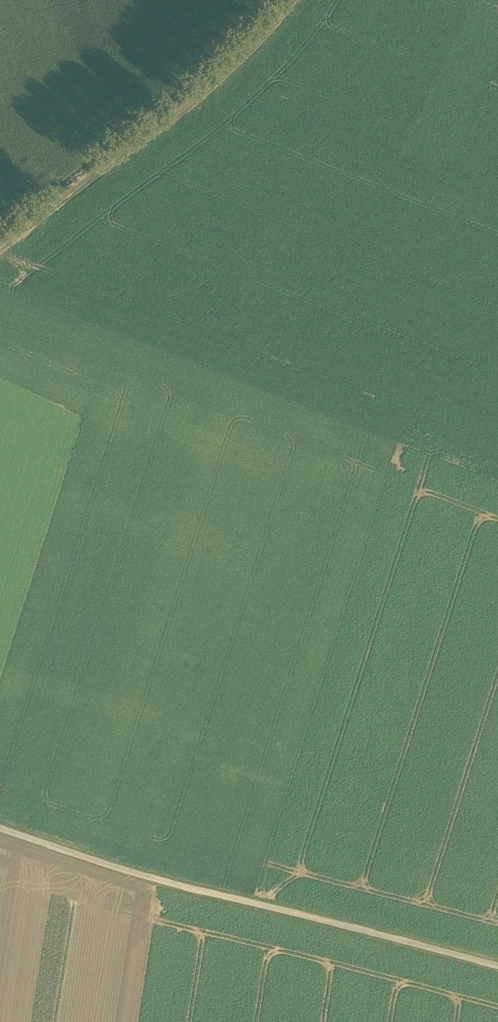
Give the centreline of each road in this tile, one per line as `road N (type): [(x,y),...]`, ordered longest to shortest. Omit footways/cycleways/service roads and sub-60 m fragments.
road 1 (unclassified): [(497,966),(177,885),(0,829)]
road 2 (track): [(286,0),(196,96),(0,247)]

